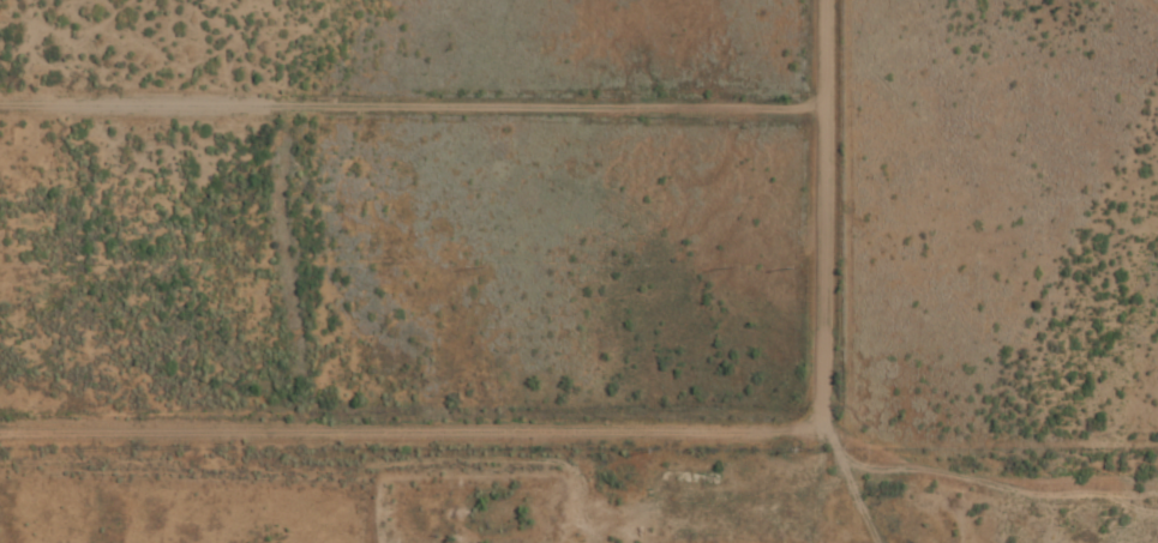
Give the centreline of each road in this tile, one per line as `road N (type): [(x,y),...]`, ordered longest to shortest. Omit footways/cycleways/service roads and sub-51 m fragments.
road 1 (track): [(0,71),(792,64)]
road 2 (residential): [(798,445),(793,0)]

